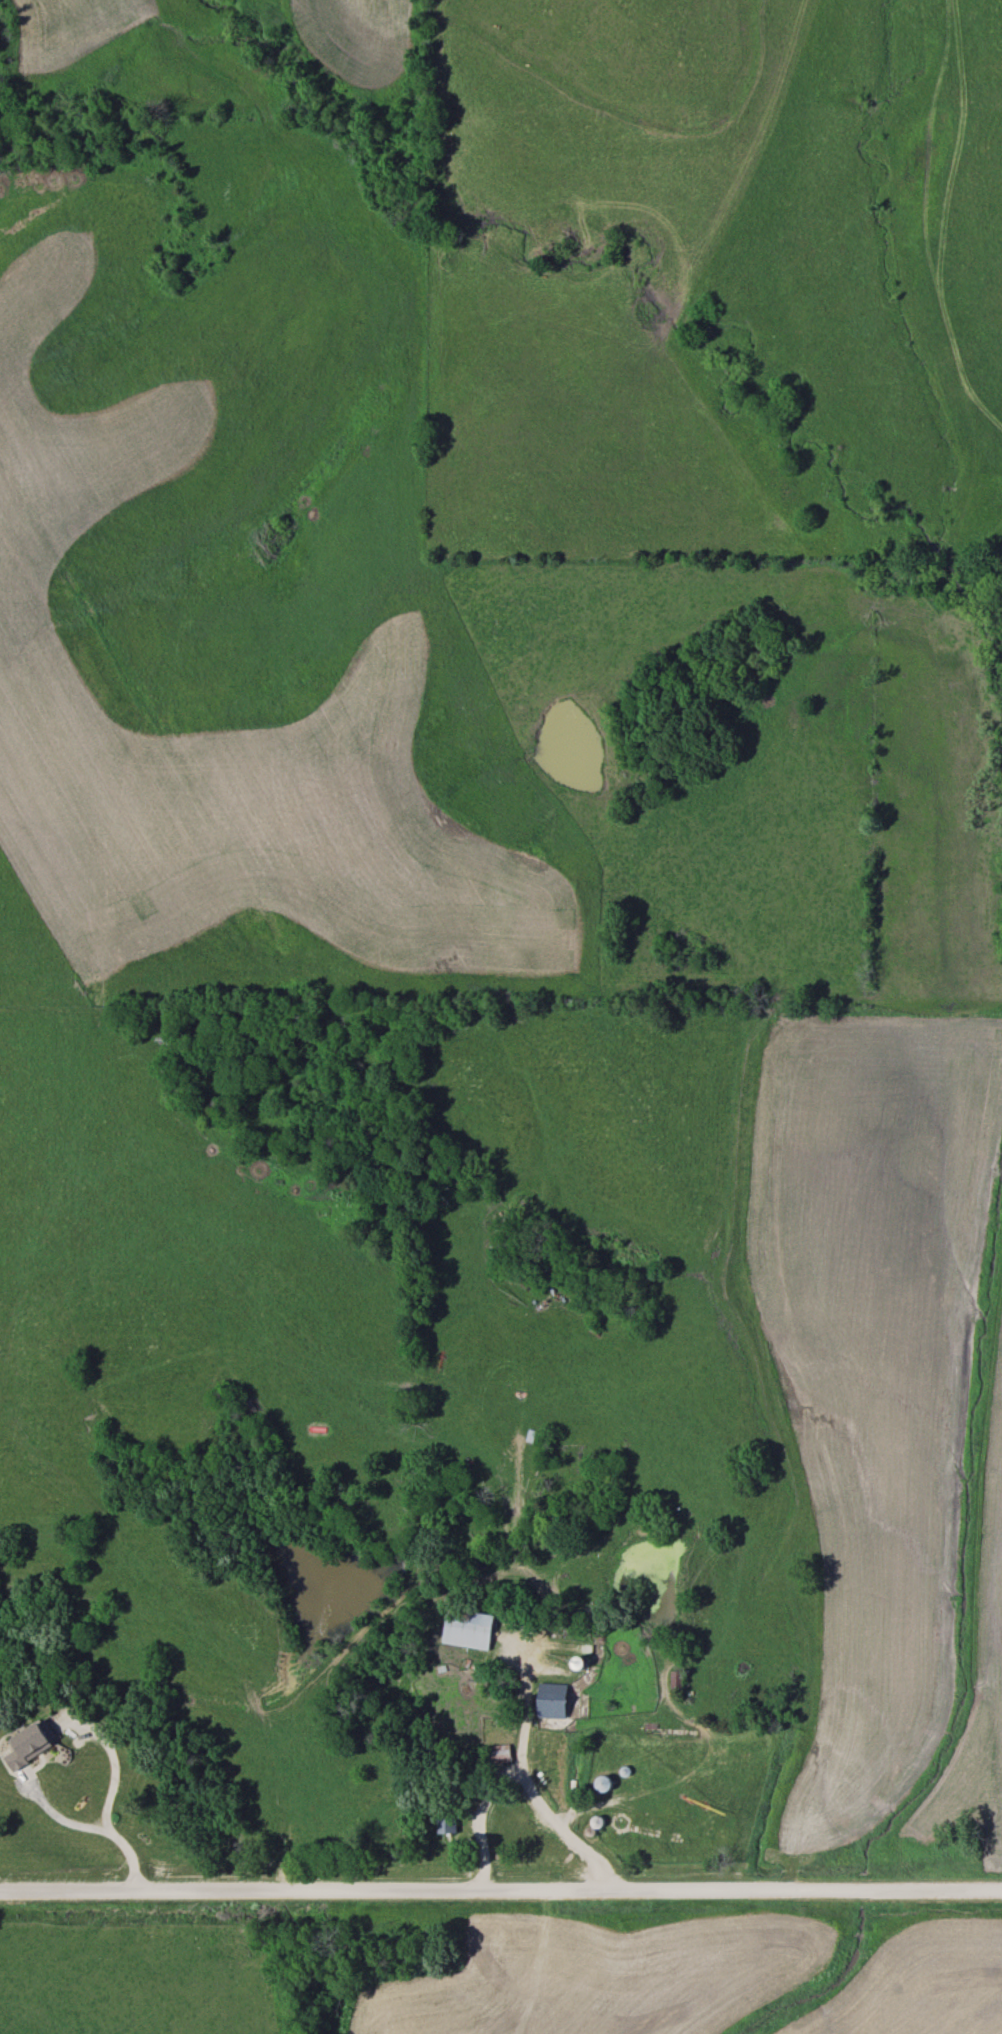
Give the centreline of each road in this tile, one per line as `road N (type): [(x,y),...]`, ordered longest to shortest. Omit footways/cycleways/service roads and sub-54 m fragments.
road 1 (residential): [(1001,1890),(0,1891)]

